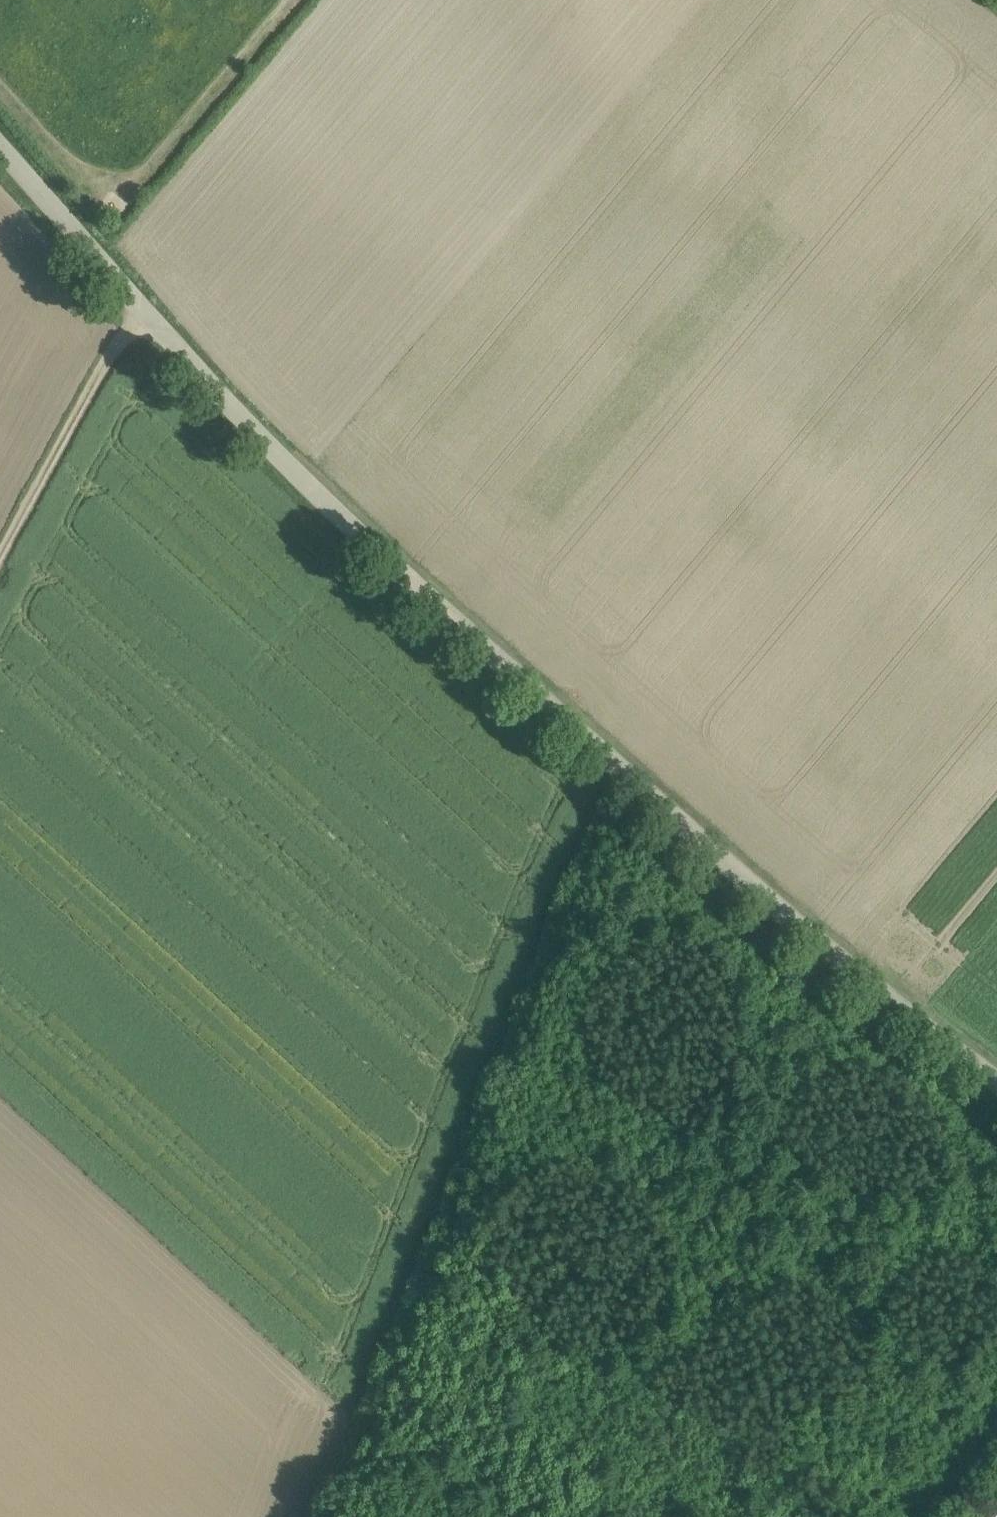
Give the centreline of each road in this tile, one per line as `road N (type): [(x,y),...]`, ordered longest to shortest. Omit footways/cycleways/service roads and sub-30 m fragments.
road 1 (unclassified): [(996,1078),(789,917),(426,594),(275,447),(0,146)]
road 2 (track): [(0,566),(139,300)]

